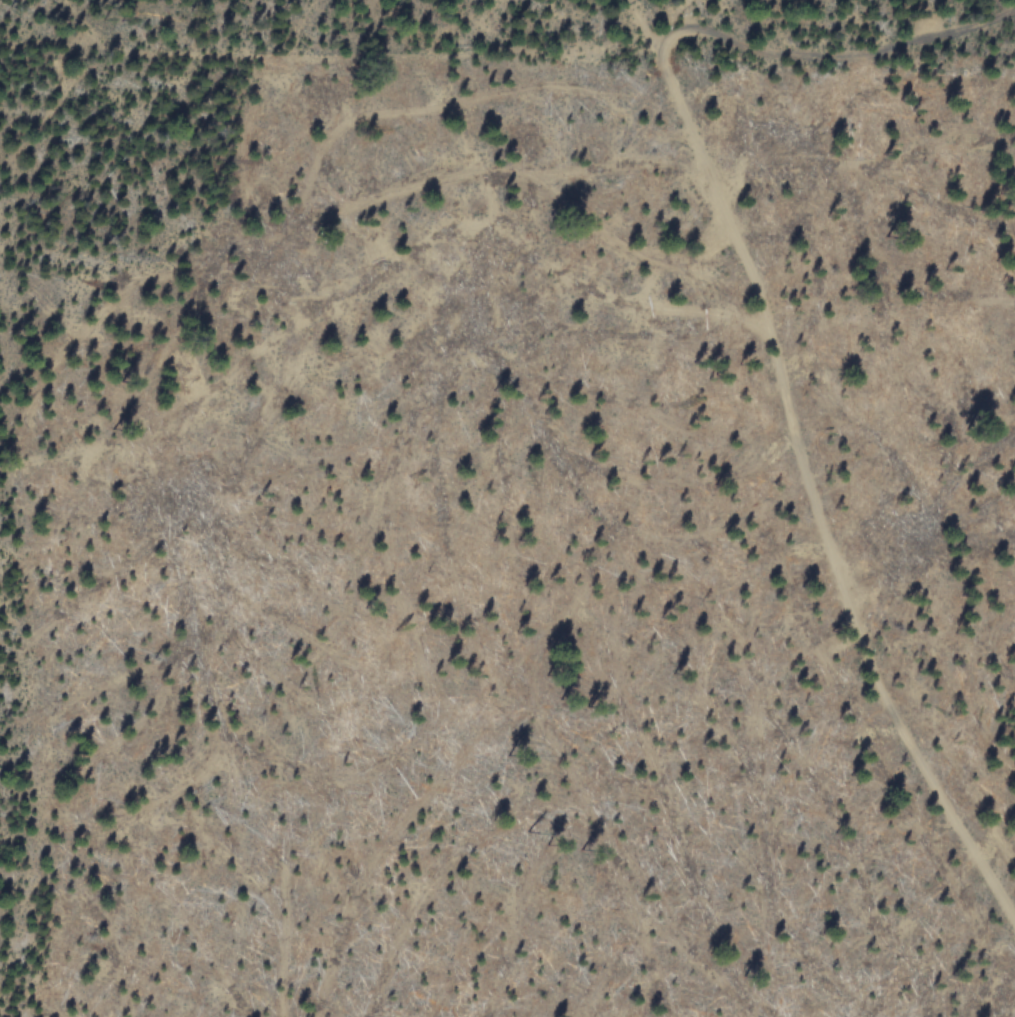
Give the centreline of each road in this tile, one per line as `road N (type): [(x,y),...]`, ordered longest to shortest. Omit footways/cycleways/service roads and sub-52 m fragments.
road 1 (track): [(1014,938),(835,587),(770,332),(687,106),(611,0)]
road 2 (track): [(62,0),(66,98),(0,163)]

